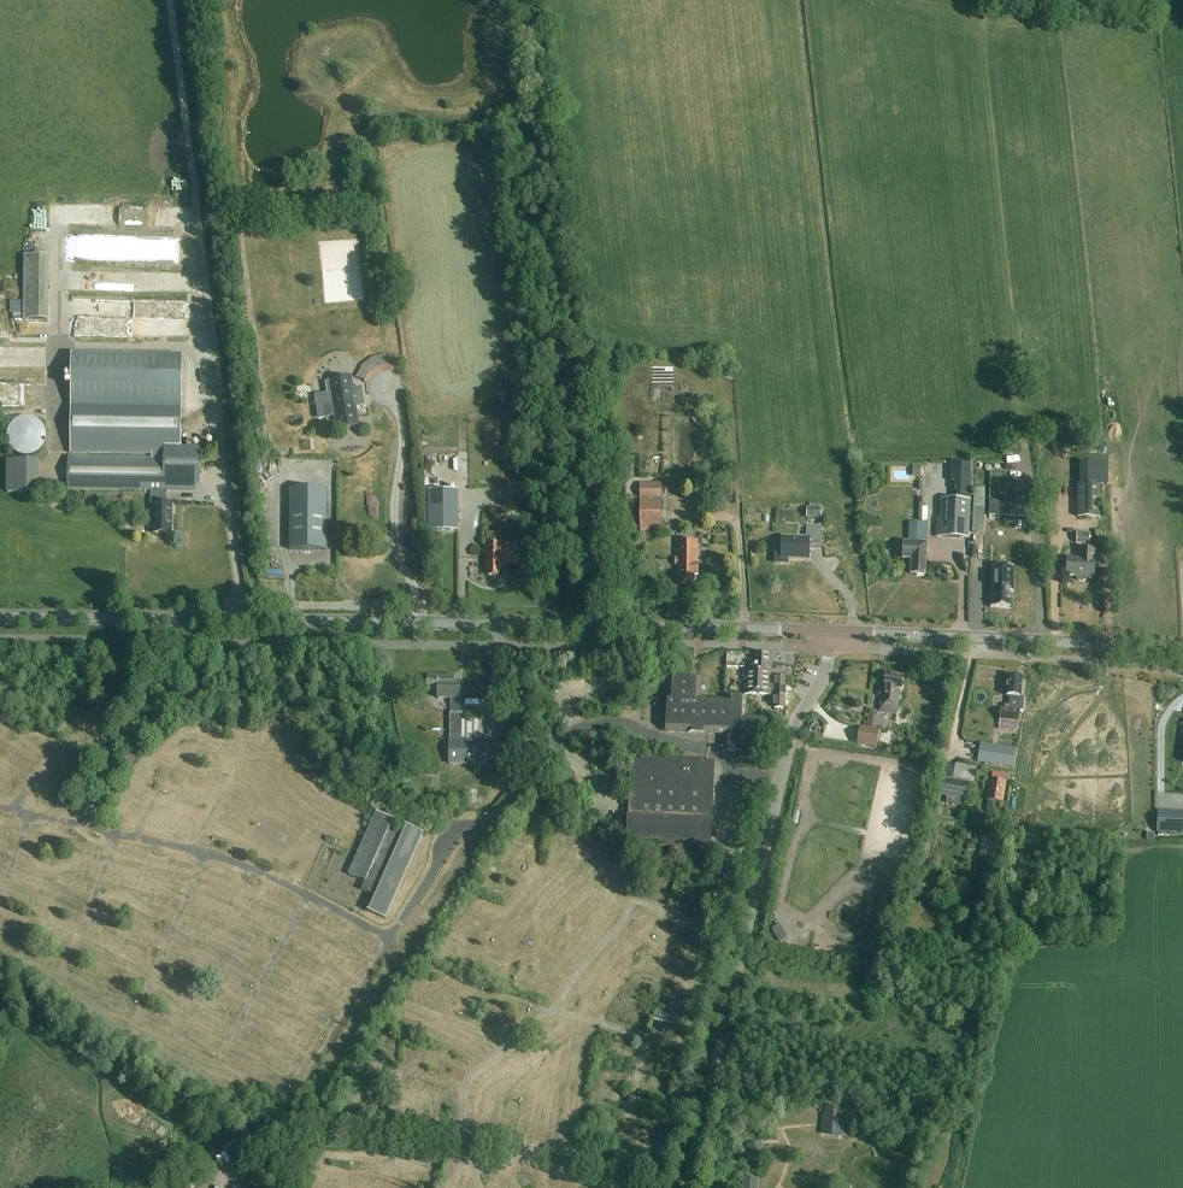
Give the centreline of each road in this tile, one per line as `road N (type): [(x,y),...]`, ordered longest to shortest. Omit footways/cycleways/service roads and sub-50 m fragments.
road 1 (tertiary): [(829,631),(0,617)]
road 2 (unclassified): [(688,1187),(791,736),(823,679),(829,631)]
road 3 (tertiary): [(1182,662),(1089,645),(829,631)]

